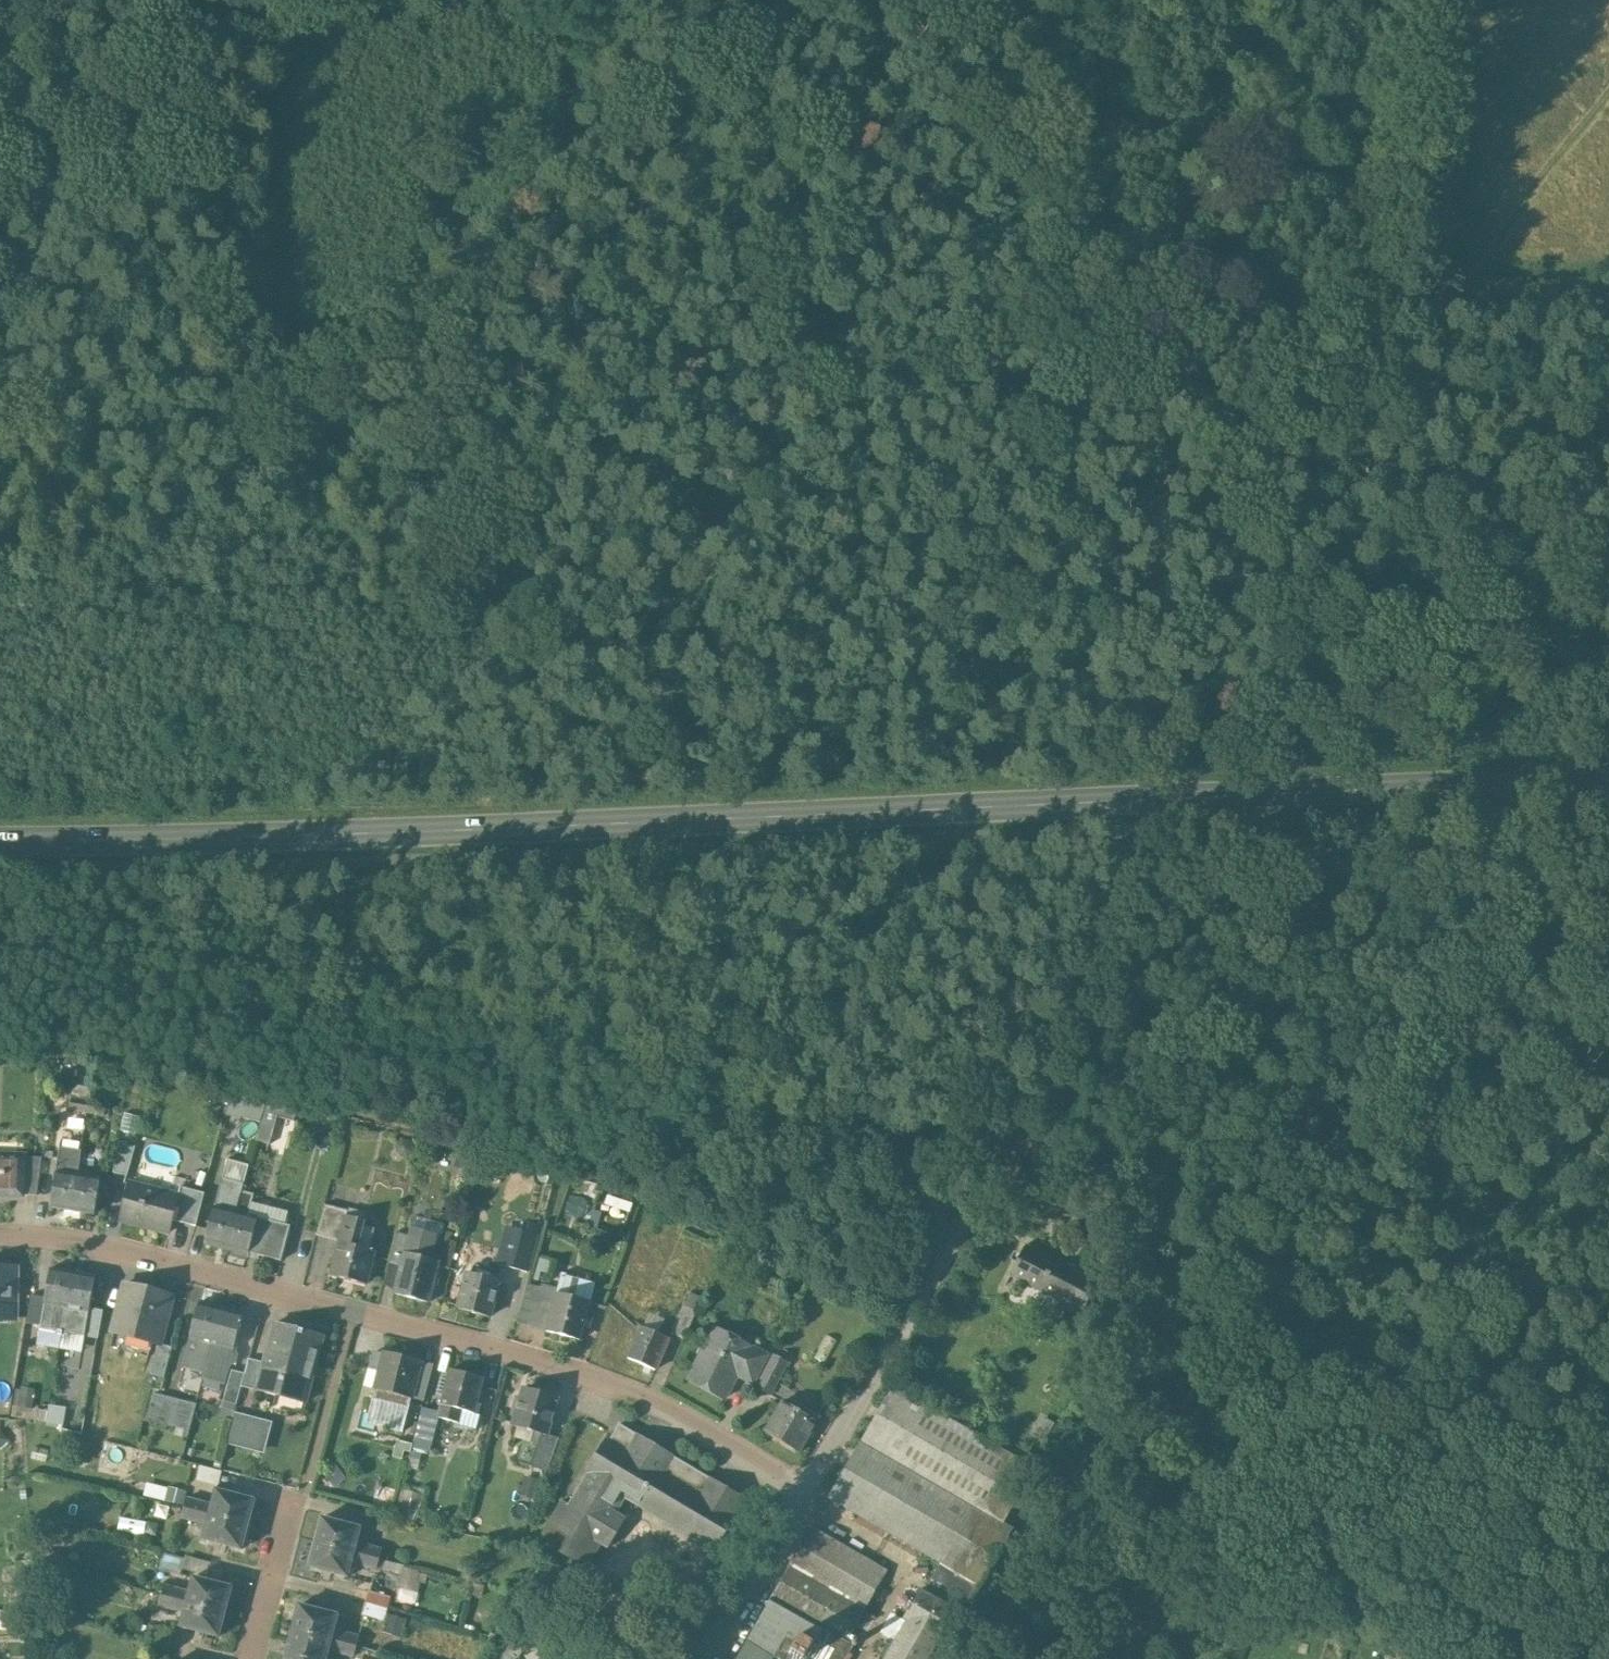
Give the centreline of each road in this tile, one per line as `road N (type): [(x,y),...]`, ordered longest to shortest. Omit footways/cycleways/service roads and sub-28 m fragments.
road 1 (secondary): [(0,840),(368,835),(1608,779)]
road 2 (residential): [(0,1234),(121,1252),(547,1362),(656,1403),(803,1492)]
road 3 (track): [(1146,829),(1145,666),(1158,462),(1152,329)]
road 4 (track): [(1608,427),(1152,329)]
road 5 (track): [(394,0),(0,38)]
road 6 (track): [(1095,0),(1087,243),(1099,288),(1125,321),(1152,329)]
road 7 (residential): [(924,1276),(803,1492)]
road 8 (residential): [(924,1276),(970,1203),(964,1171),(933,1160),(916,1190),(912,1222)]
road 9 (residential): [(803,1492),(707,1658)]
road 10 (residential): [(253,1658),(293,1510),(308,1497)]

